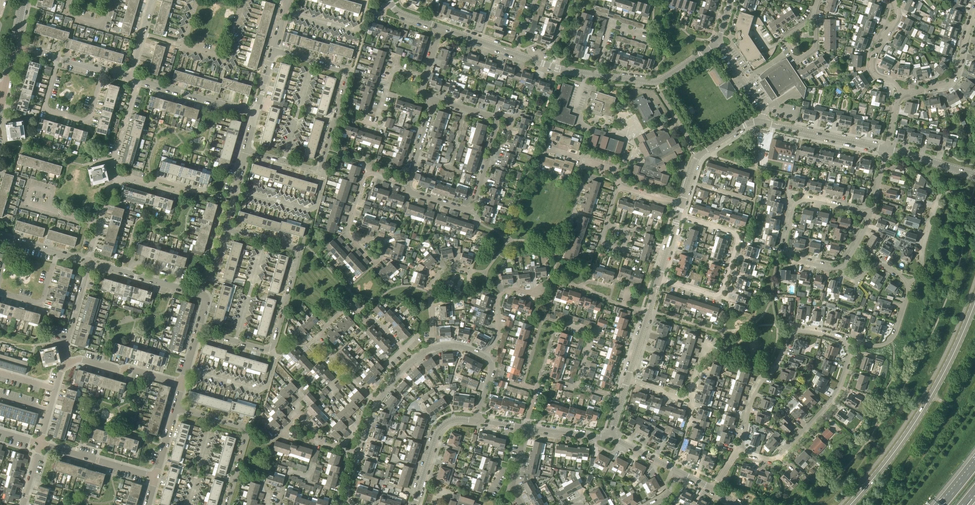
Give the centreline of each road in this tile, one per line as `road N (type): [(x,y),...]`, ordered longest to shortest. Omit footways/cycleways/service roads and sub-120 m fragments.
road 1 (residential): [(197,330),(272,352),(294,250),(226,229)]
road 2 (residential): [(246,153),(321,169),(340,74),(273,50)]
road 3 (secondary): [(851,504),(920,415),(974,304)]
road 4 (residential): [(847,348),(834,338),(791,333),(752,399),(741,448)]
road 5 (residential): [(679,216),(736,236),(721,292),(715,297),(659,279)]
road 6 (residential): [(871,214),(806,200),(794,207),(786,253),(841,267)]
road 7 (residential): [(741,448),(770,459),(781,454),(832,398),(847,348)]
road 8 (residential): [(346,371),(316,340),(347,307),(374,319),(403,348)]
road 9 (residential): [(175,408),(246,431),(227,504)]
road 10 (residential): [(102,72),(86,121),(51,112),(45,107),(58,58)]
road 11 (residential): [(717,41),(656,82),(595,75)]
road 12 (residential): [(886,150),(761,121)]
road 13 (residential): [(901,94),(953,78),(974,11)]
road 14 (residential): [(408,186),(468,209),(489,153)]
road 15 (residential): [(255,116),(136,81)]
road 16 (residential): [(156,476),(39,443)]
road 17 (residential): [(183,383),(82,360),(67,366)]
road 18 (residential): [(414,504),(440,428),(477,421)]

